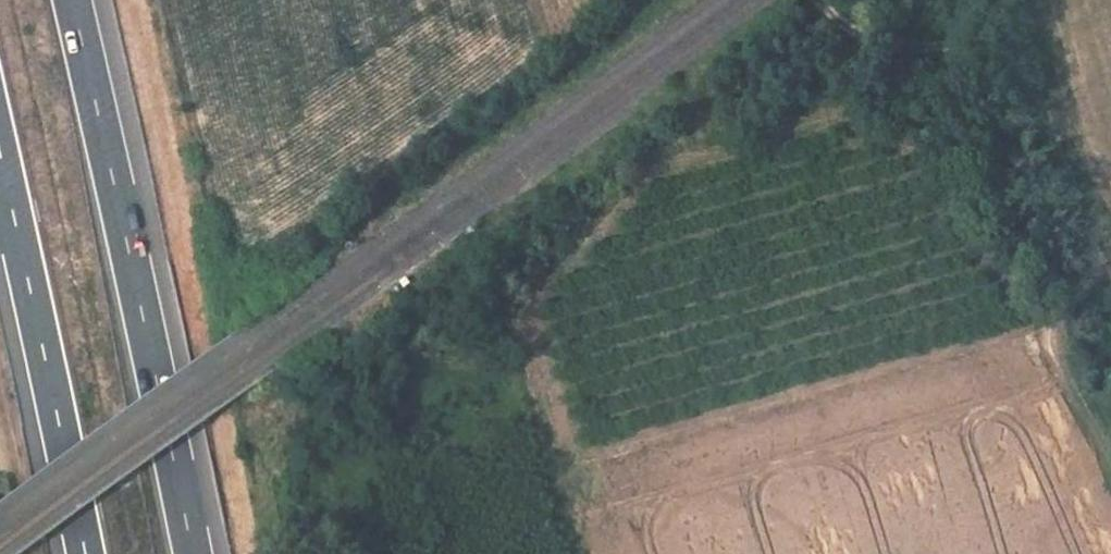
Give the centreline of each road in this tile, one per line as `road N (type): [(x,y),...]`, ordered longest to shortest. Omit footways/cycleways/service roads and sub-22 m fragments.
road 1 (motorway): [(194,553),(74,0)]
road 2 (track): [(819,0),(869,39),(985,44),(1018,57),(1110,280)]
road 3 (motorway): [(0,163),(84,553)]
road 4 (track): [(1110,482),(1047,339),(1059,304),(1101,265)]

